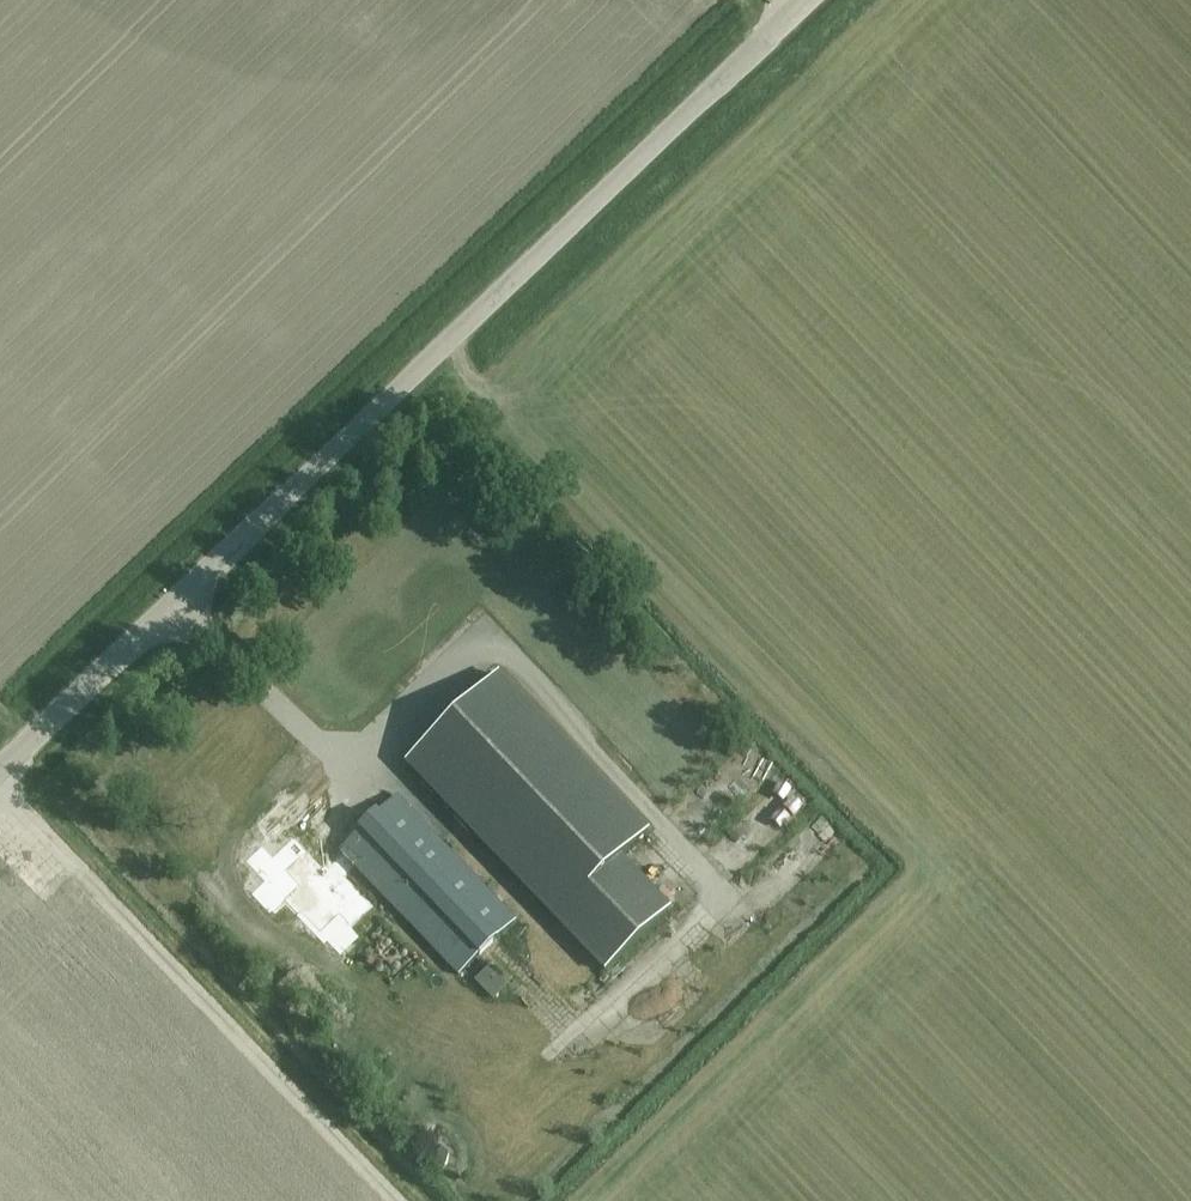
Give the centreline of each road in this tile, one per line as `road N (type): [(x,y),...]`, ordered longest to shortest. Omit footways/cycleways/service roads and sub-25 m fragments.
road 1 (tertiary): [(0,768),(804,0)]

